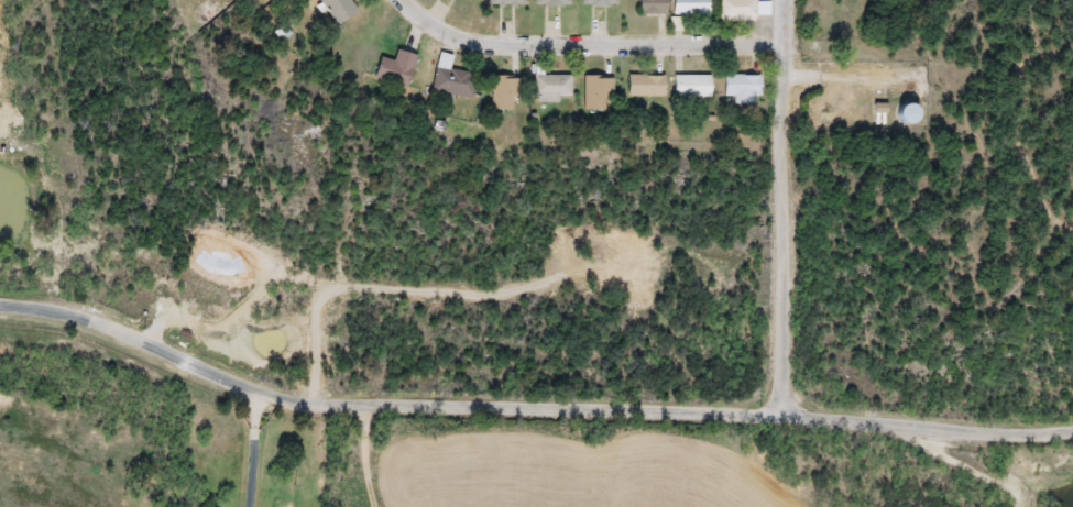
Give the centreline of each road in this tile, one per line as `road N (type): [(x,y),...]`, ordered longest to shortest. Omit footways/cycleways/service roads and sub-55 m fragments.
road 1 (residential): [(0,301),(54,302),(311,397),(1072,424)]
road 2 (residential): [(784,0),(781,408)]
road 3 (residential): [(784,41),(474,34),(434,20),(414,0)]

